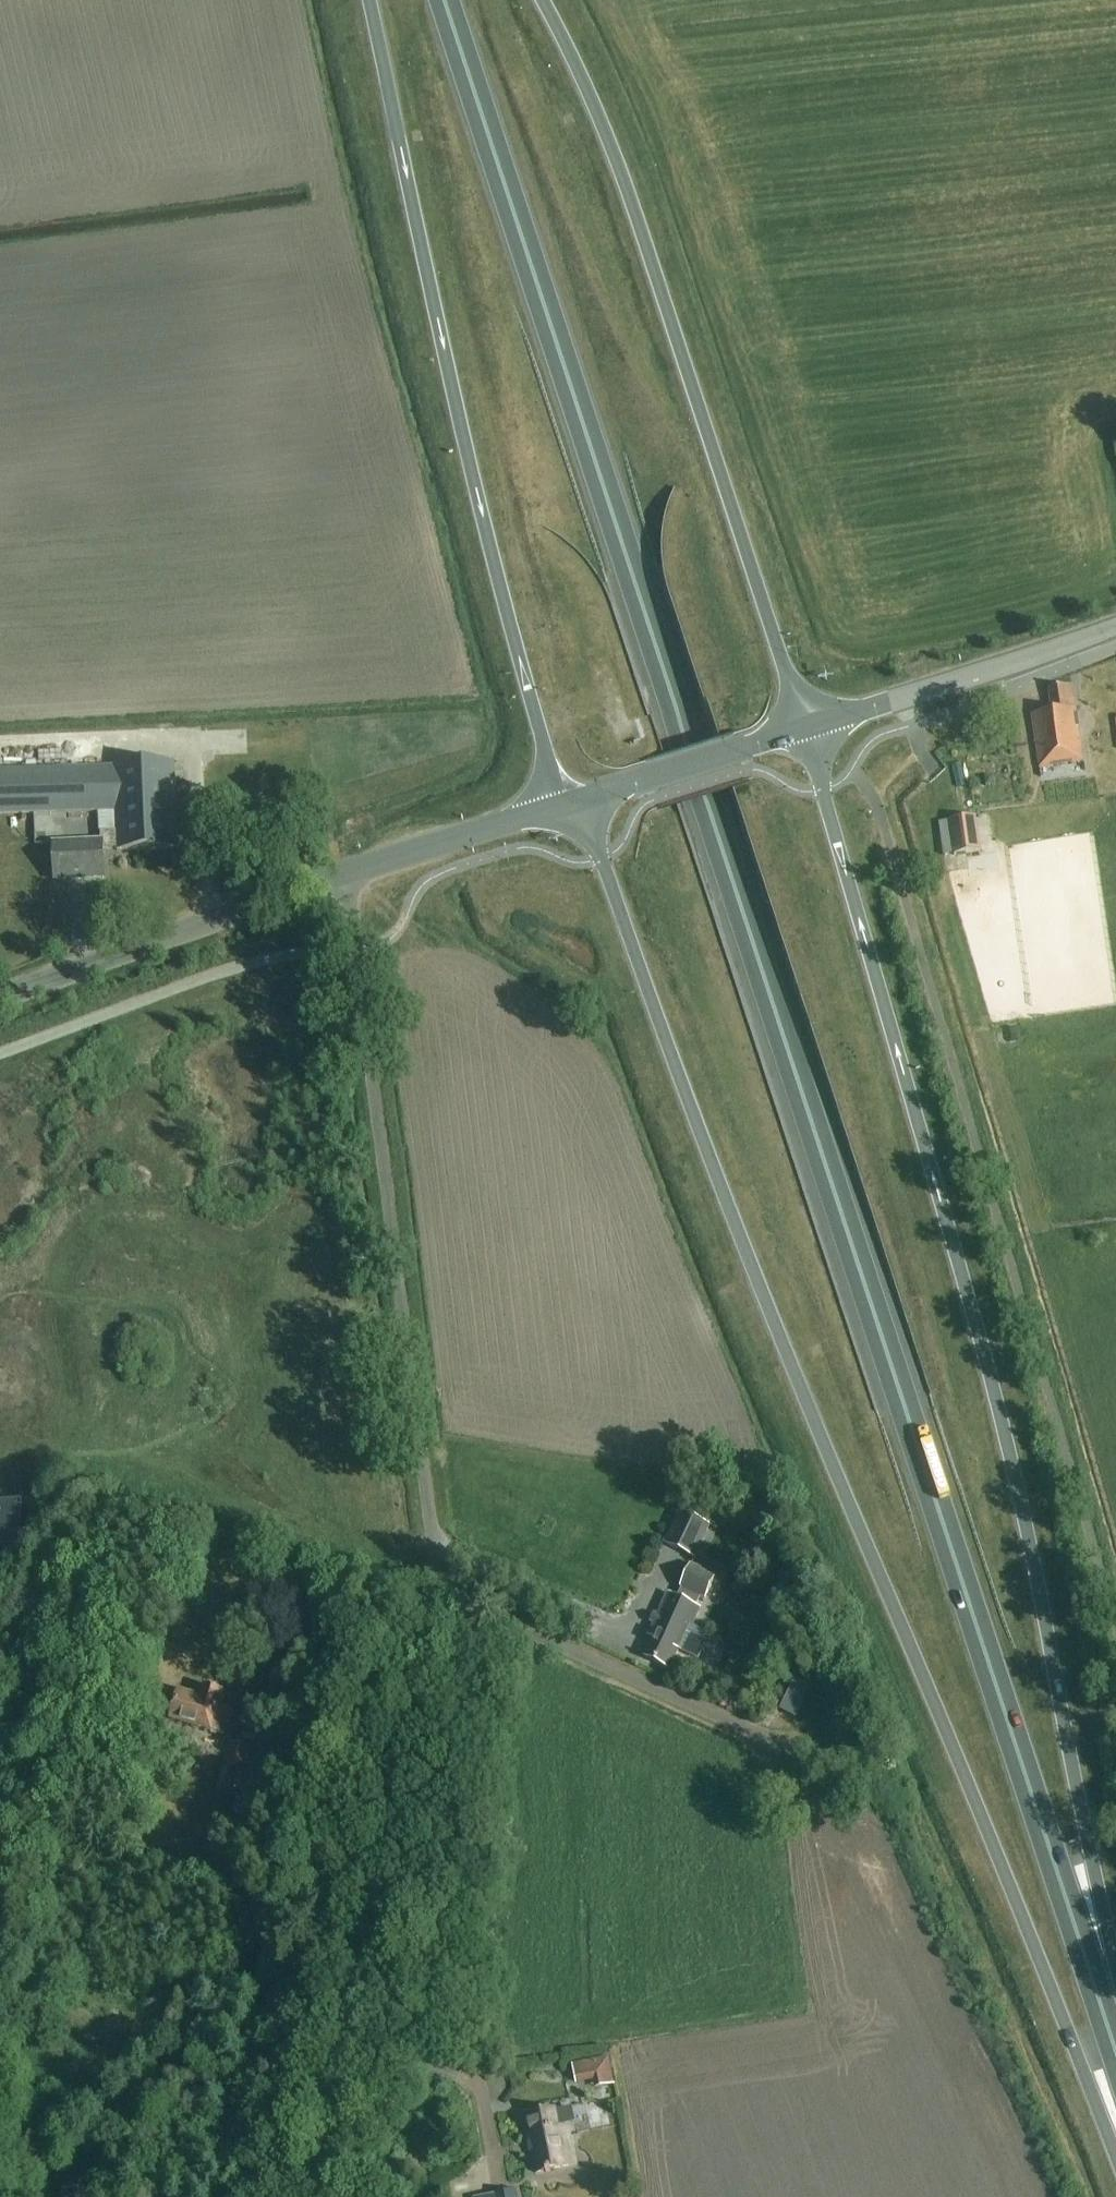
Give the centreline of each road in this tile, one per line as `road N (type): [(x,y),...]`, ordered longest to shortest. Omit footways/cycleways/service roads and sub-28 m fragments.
road 1 (trunk): [(1115,2057),(450,0)]
road 2 (trunk): [(565,802),(602,858),(750,1262),(1115,2146)]
road 3 (trunk): [(1115,1963),(1002,1422),(803,725)]
road 4 (trunk): [(370,0),(496,571),(565,802)]
road 5 (trunk): [(803,725),(625,180),(543,0)]
road 6 (unclassified): [(346,874),(436,1596)]
road 7 (unclassified): [(436,1596),(322,2196)]
road 8 (unclassified): [(436,1596),(876,1782)]
road 9 (tertiary): [(0,997),(346,874)]
road 10 (tertiary): [(565,802),(803,725)]
road 11 (tertiary): [(346,874),(565,802)]
road 12 (tertiary): [(803,725),(965,676)]
road 13 (tertiary): [(1115,626),(965,676)]

